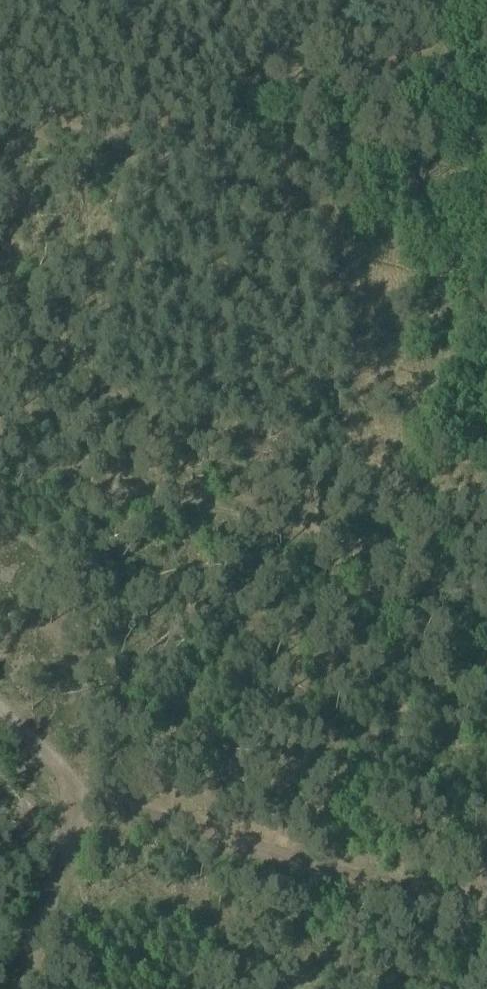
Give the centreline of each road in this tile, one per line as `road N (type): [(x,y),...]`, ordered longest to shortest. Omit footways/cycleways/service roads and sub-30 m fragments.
road 1 (track): [(66,807),(115,807),(486,916)]
road 2 (track): [(20,988),(66,807)]

